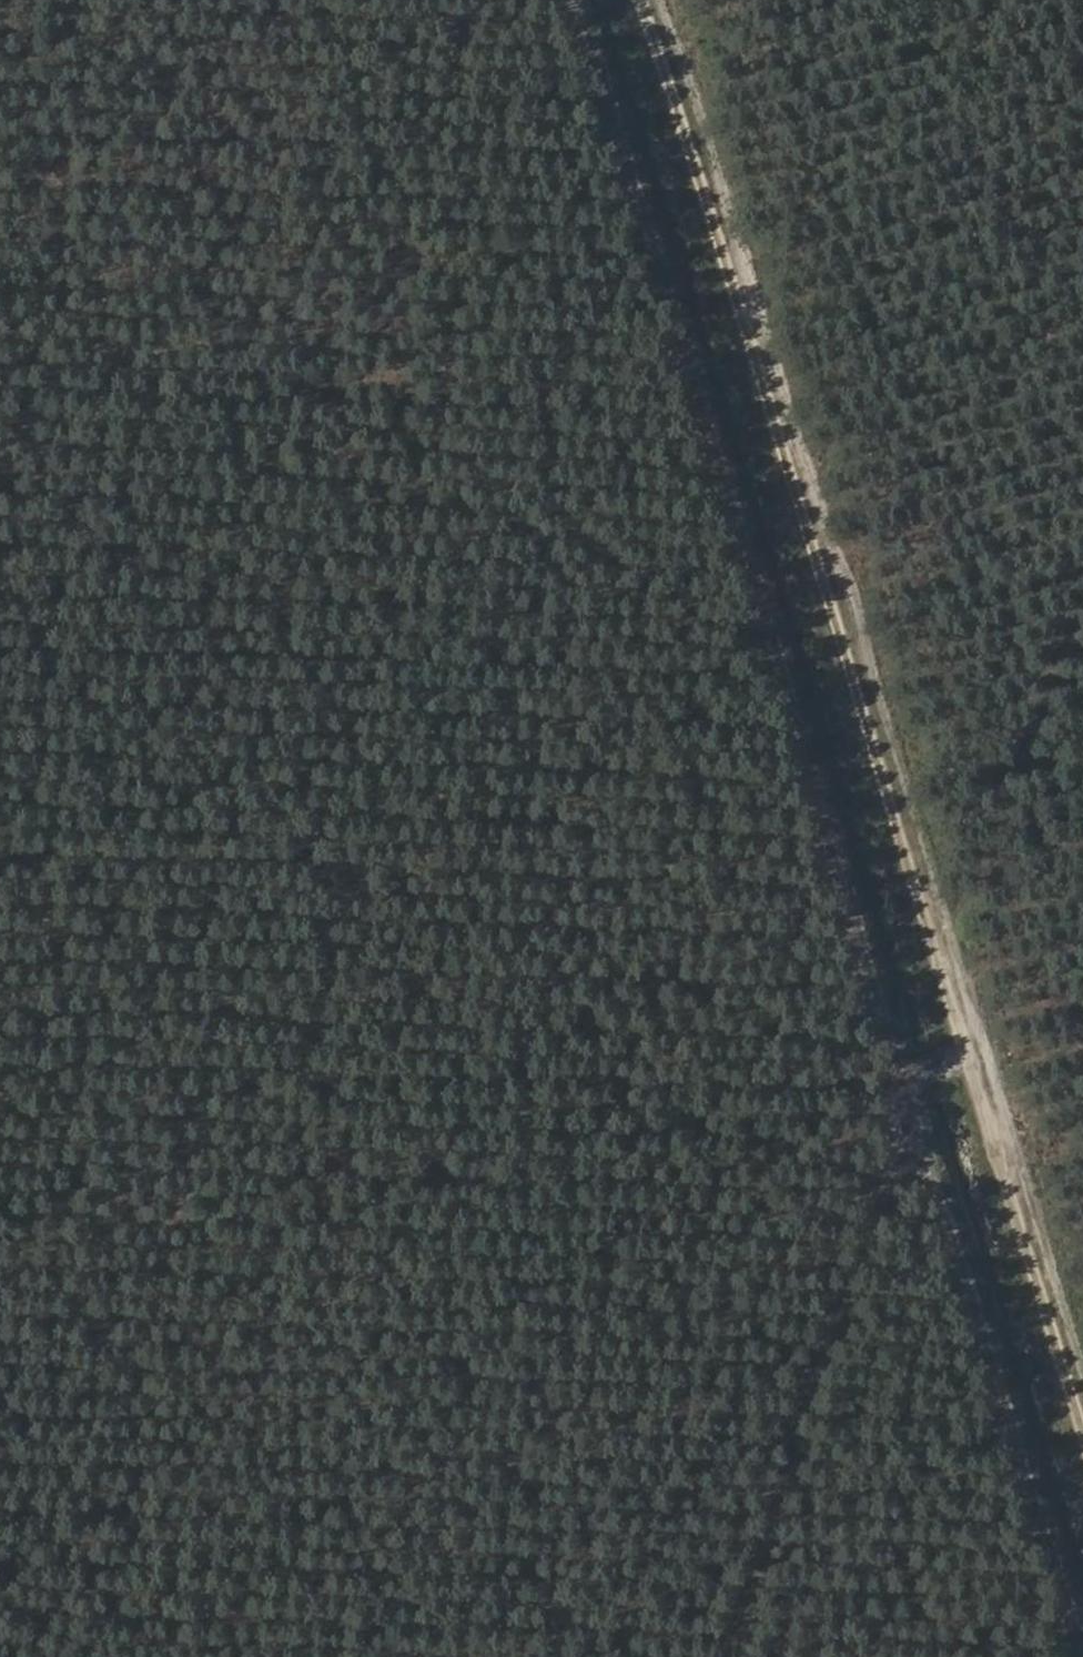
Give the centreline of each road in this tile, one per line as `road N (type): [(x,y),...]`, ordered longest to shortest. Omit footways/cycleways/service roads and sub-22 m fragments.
road 1 (track): [(1082,1418),(777,414)]
road 2 (track): [(638,0),(777,414)]

